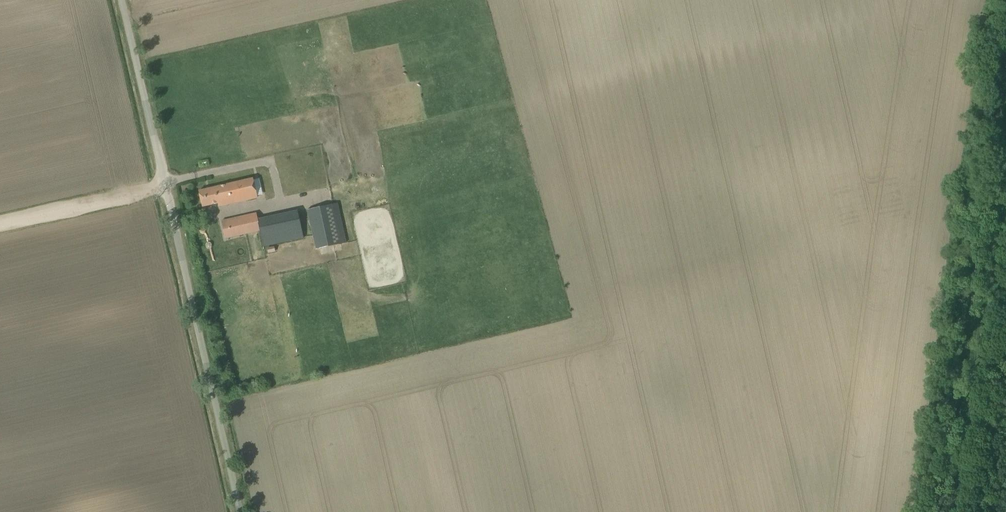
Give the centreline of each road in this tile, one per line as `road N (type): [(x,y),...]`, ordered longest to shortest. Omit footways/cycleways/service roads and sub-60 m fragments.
road 1 (unclassified): [(242,511),(124,0)]
road 2 (track): [(1000,183),(954,511)]
road 3 (track): [(0,225),(168,187)]

